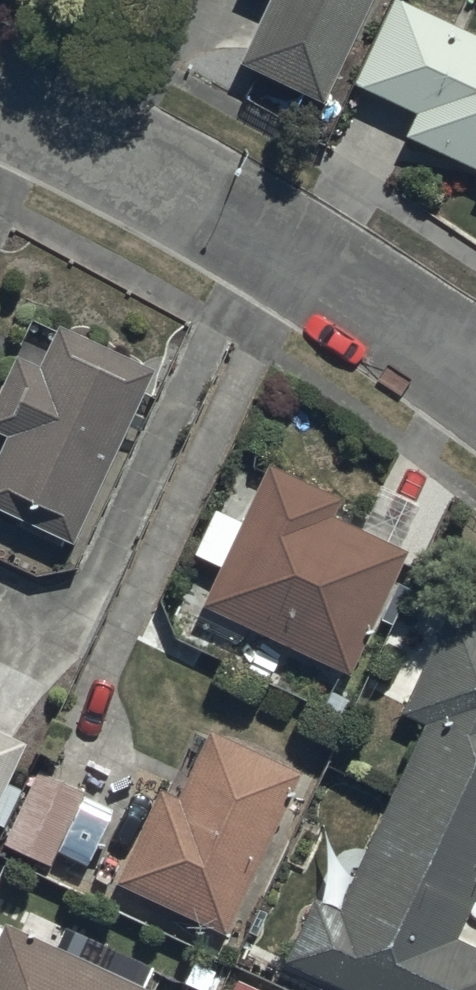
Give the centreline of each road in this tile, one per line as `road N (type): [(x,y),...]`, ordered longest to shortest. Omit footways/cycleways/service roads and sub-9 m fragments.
road 1 (residential): [(0,94),(178,169),(475,355)]

